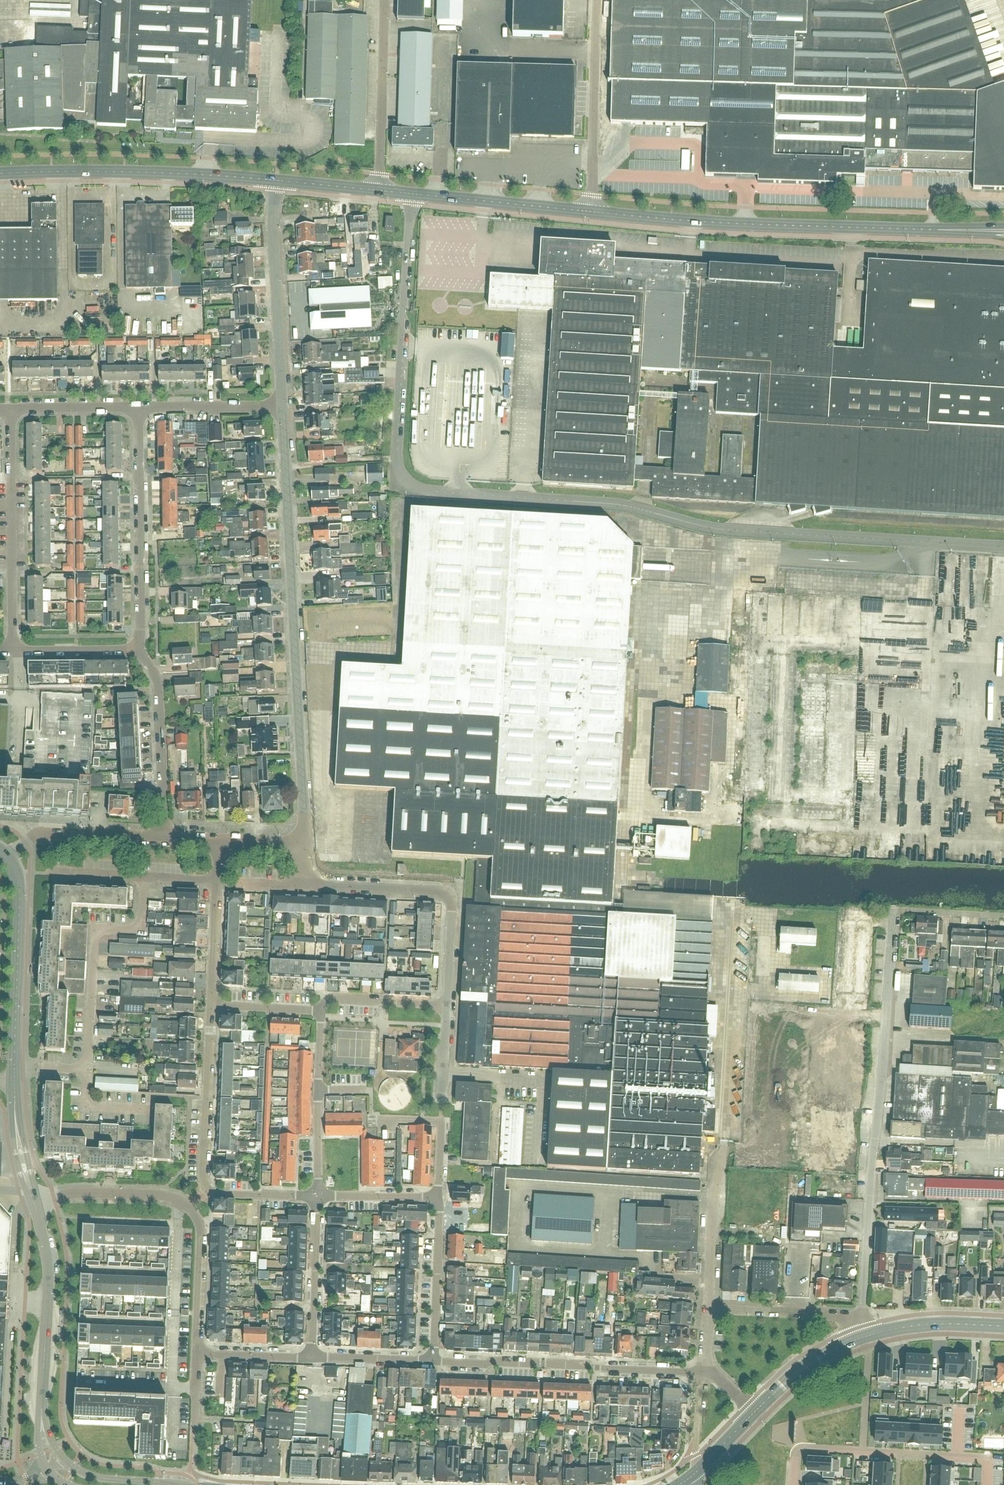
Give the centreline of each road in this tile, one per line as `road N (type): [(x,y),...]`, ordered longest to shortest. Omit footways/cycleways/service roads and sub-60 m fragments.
road 1 (unclassified): [(1003,548),(726,532),(616,505),(408,490),(395,455),(411,194)]
road 2 (residential): [(859,1319),(893,910),(1003,917)]
road 3 (residential): [(303,845),(282,407)]
road 4 (tertiary): [(1003,231),(589,212)]
road 5 (residential): [(197,1354),(202,1239),(189,1208),(160,1195),(32,1194)]
road 6 (tertiary): [(276,181),(0,174)]
road 7 (residential): [(700,1372),(433,1359)]
road 8 (residential): [(446,1005),(450,894),(302,887)]
road 9 (residential): [(136,651),(138,408)]
road 10 (residential): [(12,651),(10,409)]
road 11 (residential): [(88,1069),(94,929),(140,931),(143,877)]
road 12 (residential): [(282,407),(276,181)]
road 13 (residential): [(798,1484),(800,1447),(987,1460)]
road 14 (tertiary): [(41,1412),(49,1283),(32,1194)]
road 15 (tertiary): [(13,1067),(20,884),(5,855)]
road 16 (unclassified): [(589,212),(595,0)]
road 17 (residential): [(161,839),(159,690),(136,651)]
road 18 (unclassified): [(379,191),(384,0)]
road 19 (residential): [(208,1191),(211,1005)]
road 20 (tertiary): [(589,212),(411,194)]
road 21 (residential): [(707,1310),(712,1177),(723,1147)]
road 22 (residential): [(433,1359),(437,1197)]
road 23 (residential): [(5,855),(45,834),(161,839)]
road 24 (residential): [(311,1357),(317,1196)]
road 25 (residential): [(859,1319),(707,1310)]
road 26 (residential): [(282,407),(138,408)]
road 27 (tertiary): [(752,1414),(805,1367),(865,1337)]
road 28 (residential): [(437,1197),(441,1122),(379,1119)]
road 29 (residential): [(446,1005),(334,1000),(321,1011)]
road 30 (residential): [(138,408),(10,409)]
road 31 (residential): [(12,651),(136,651)]
road 32 (residential): [(211,1005),(217,882)]
road 33 (residential): [(433,1359),(311,1357)]

